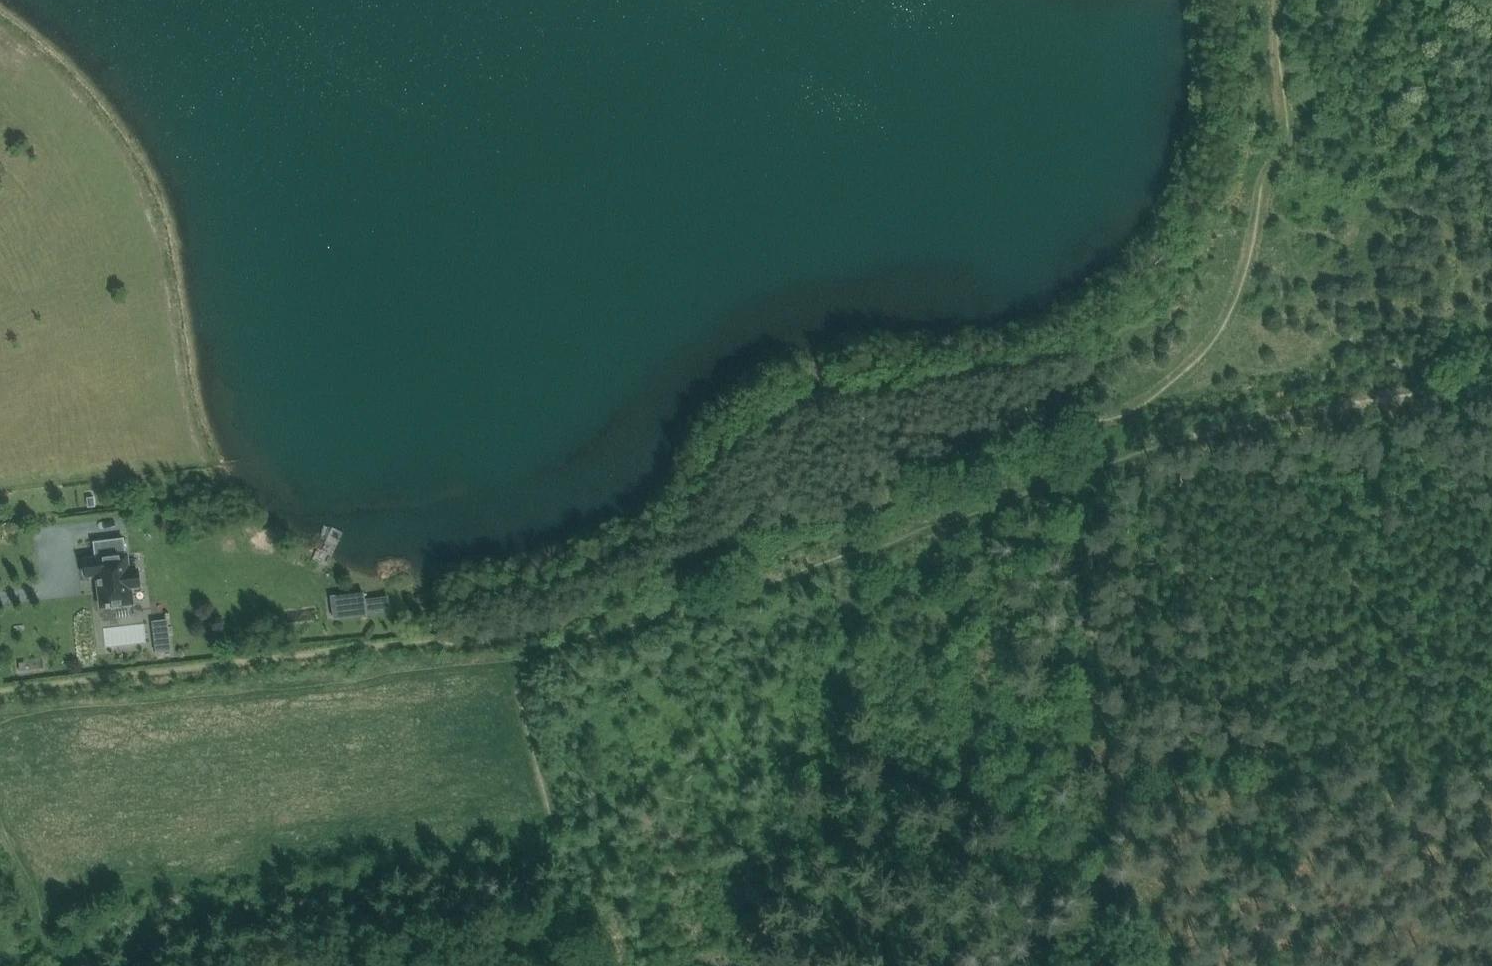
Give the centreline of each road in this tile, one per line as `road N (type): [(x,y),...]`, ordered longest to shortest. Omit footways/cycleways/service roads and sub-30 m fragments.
road 1 (track): [(587,965),(520,689),(524,668),(545,651),(738,600),(1039,484),(1239,428),(1491,389)]
road 2 (track): [(63,965),(0,847)]

